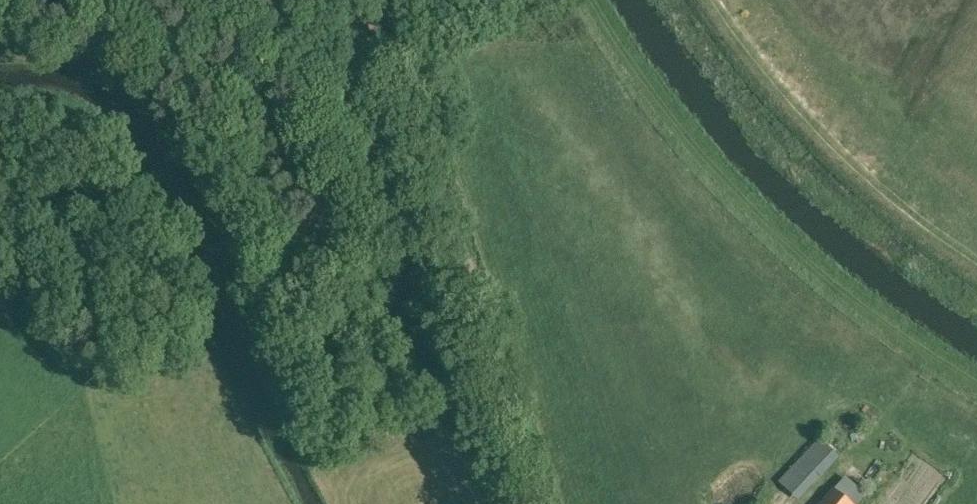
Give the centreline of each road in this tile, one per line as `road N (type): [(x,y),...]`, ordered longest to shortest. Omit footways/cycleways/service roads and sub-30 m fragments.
road 1 (track): [(583,0),(634,77),(749,212),(877,321),(976,382)]
road 2 (unclassified): [(539,503),(378,0)]

